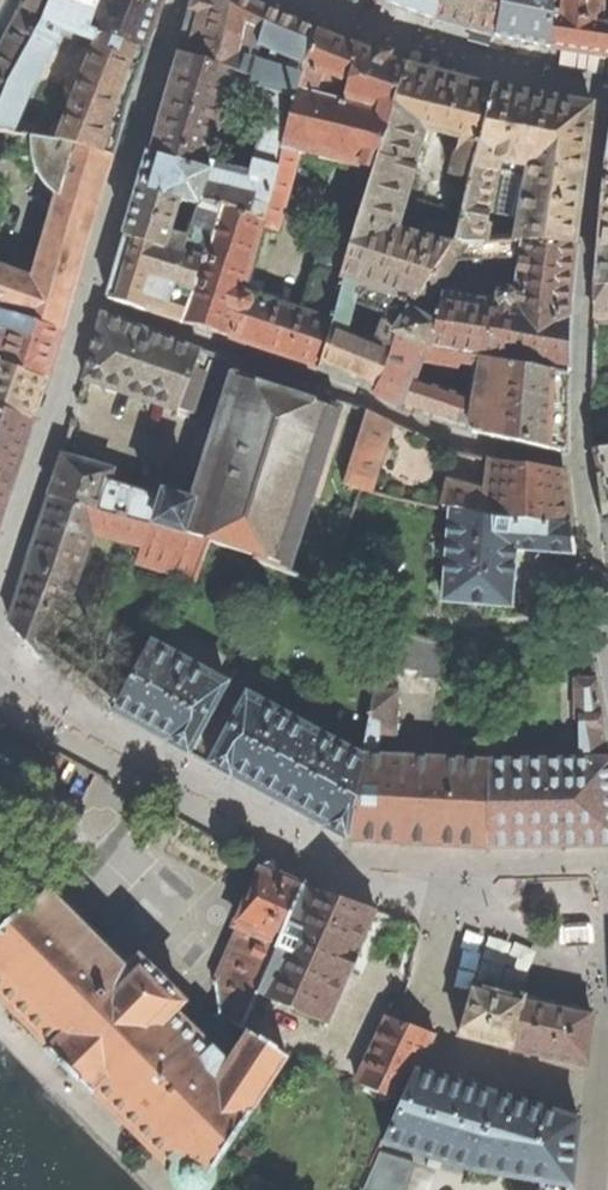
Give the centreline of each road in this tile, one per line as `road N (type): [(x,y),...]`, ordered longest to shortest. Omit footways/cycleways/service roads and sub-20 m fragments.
road 1 (residential): [(607,1100),(446,1060),(442,1036)]

